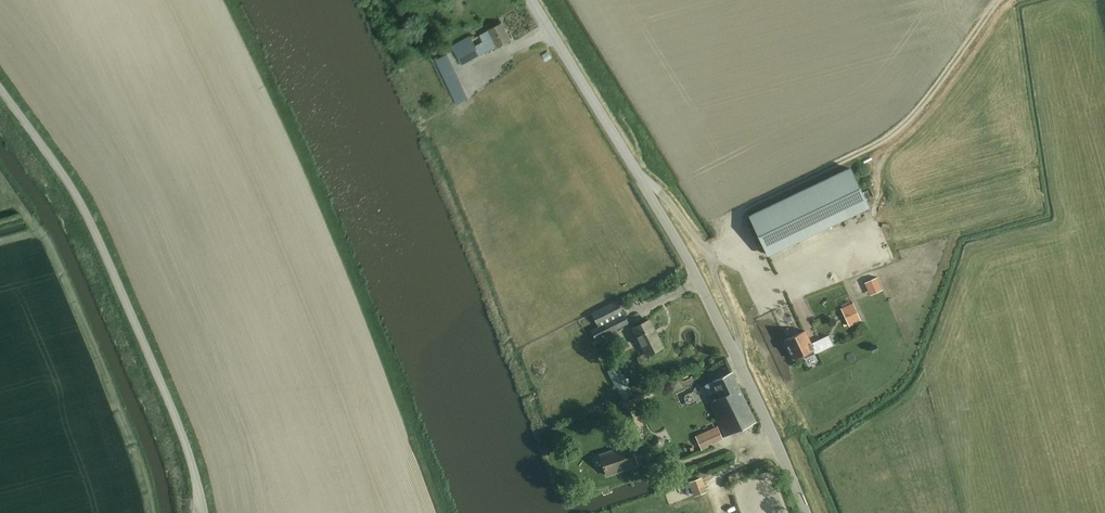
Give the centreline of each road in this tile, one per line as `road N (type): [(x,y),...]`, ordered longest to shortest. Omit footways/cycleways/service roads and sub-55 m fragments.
road 1 (unclassified): [(806,512),(698,279),(530,0)]
road 2 (unclassified): [(204,512),(196,475),(88,217),(0,89)]
road 3 (track): [(865,242),(878,218),(882,166),(1005,8),(1021,0)]

